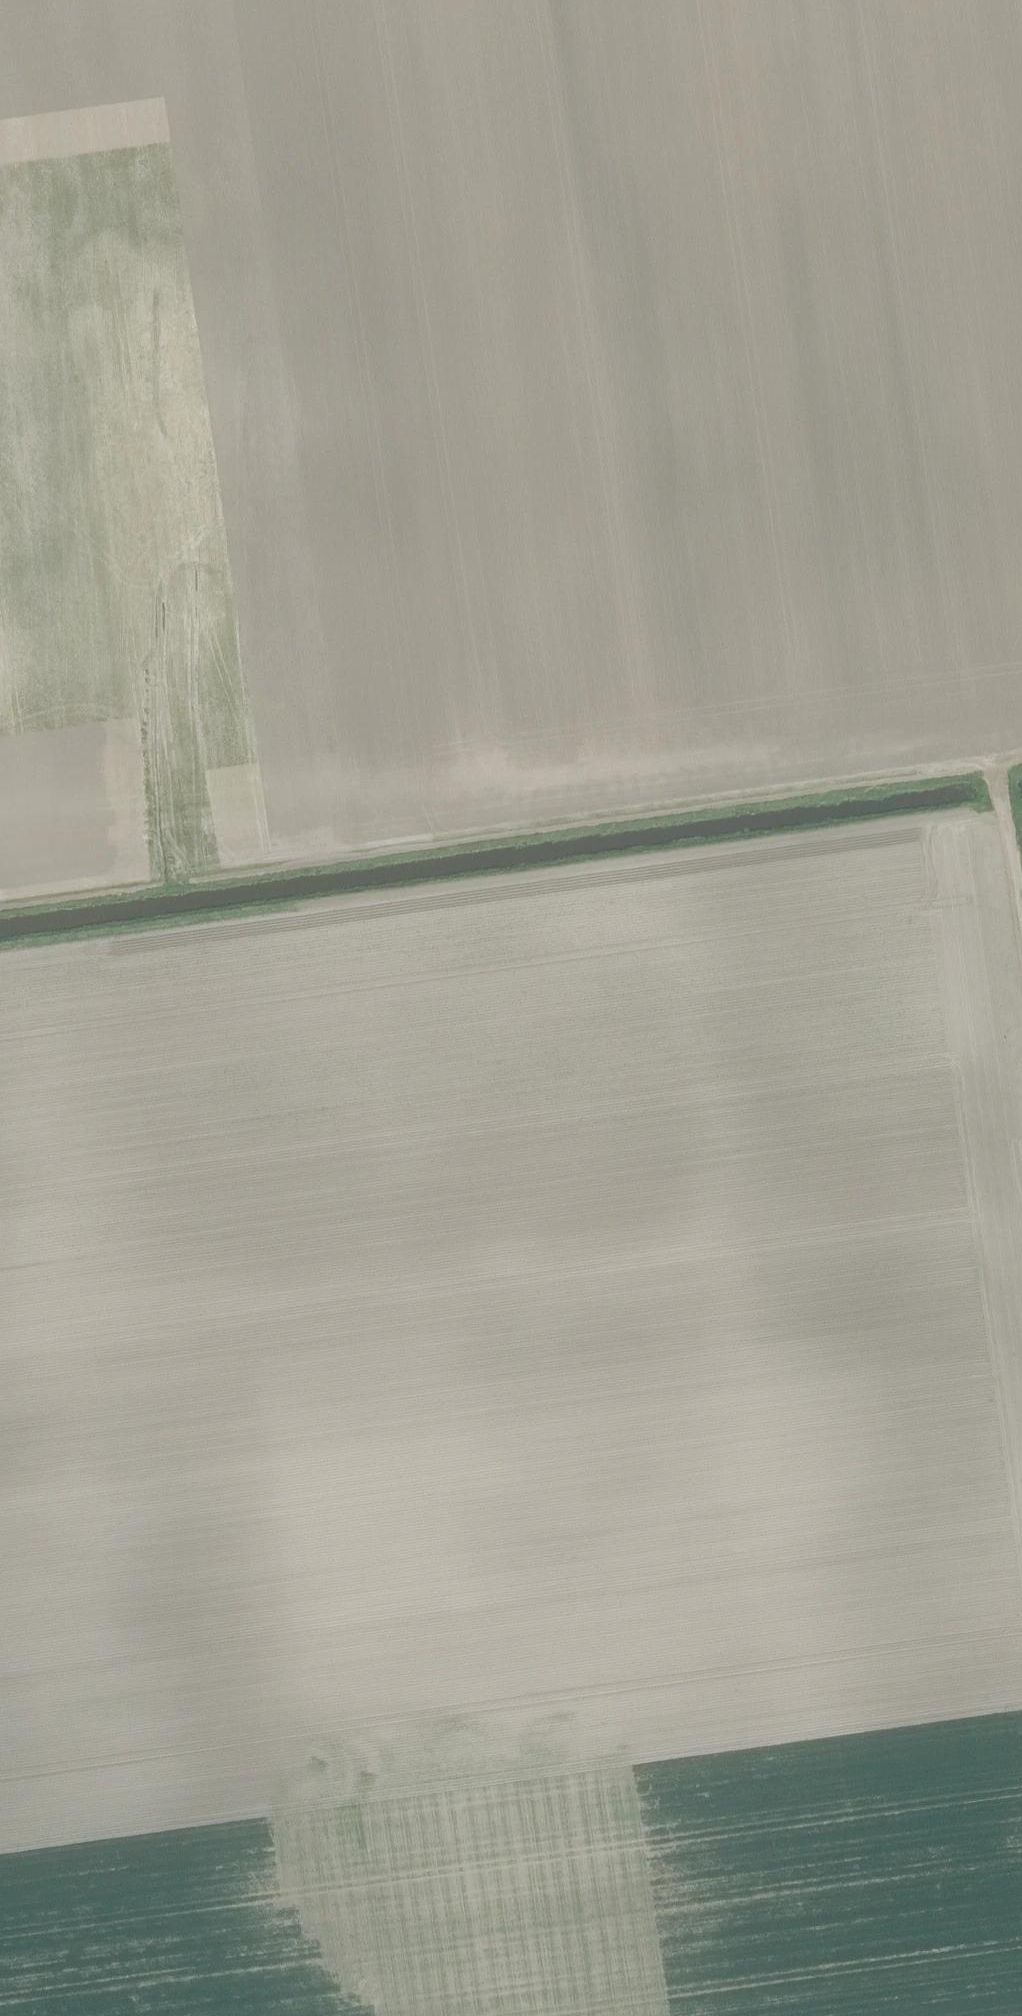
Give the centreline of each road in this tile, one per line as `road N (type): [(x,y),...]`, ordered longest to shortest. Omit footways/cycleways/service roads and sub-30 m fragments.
road 1 (track): [(1021,918),(994,762)]

